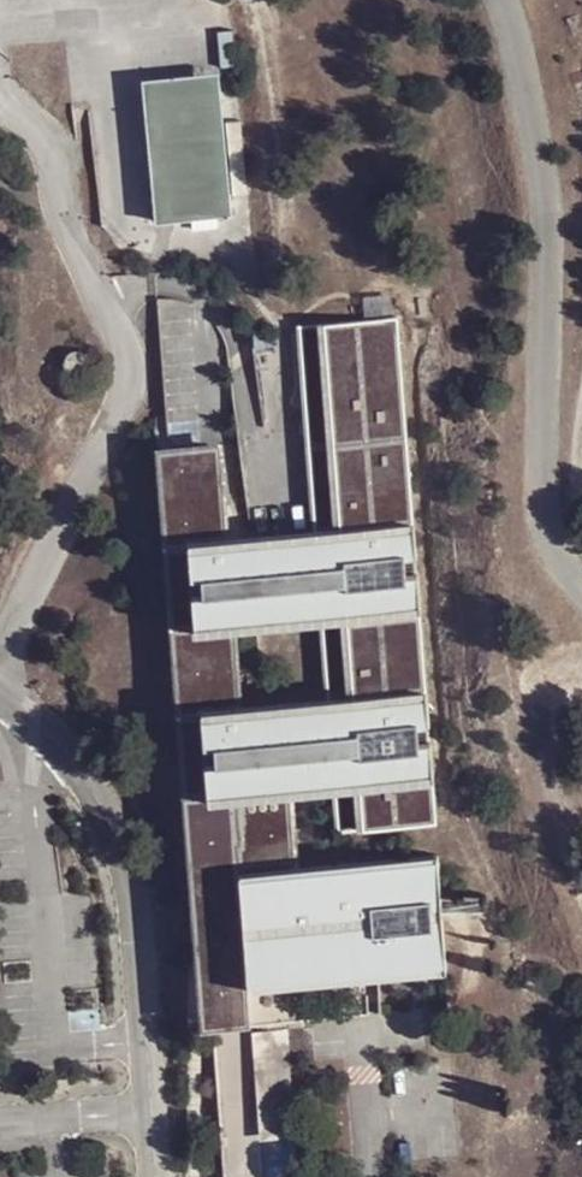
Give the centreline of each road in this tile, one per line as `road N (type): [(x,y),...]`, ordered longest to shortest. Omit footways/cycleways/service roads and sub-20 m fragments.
road 1 (unclassified): [(0,107),(49,146),(60,202),(126,357),(124,402),(0,649)]
road 2 (unclassified): [(500,0),(548,223),(543,524),(581,591)]
road 3 (unclassified): [(158,1176),(124,848),(73,766),(0,703)]
road 4 (track): [(253,0),(278,141),(285,290)]
road 5 (track): [(437,904),(491,910),(481,1015),(452,1041),(411,1033)]
road 6 (track): [(581,427),(563,569)]

